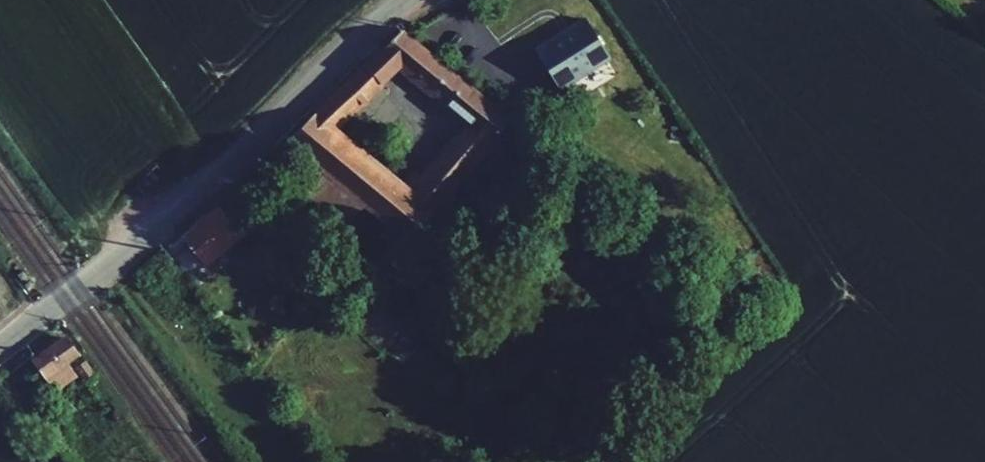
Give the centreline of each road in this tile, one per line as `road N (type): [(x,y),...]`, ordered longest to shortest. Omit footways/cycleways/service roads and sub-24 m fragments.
road 1 (residential): [(402,0),(165,222),(0,349)]

